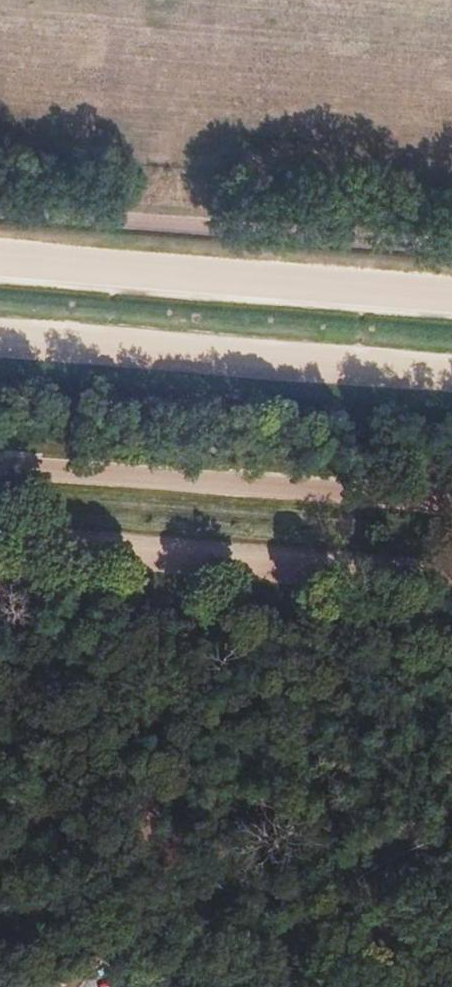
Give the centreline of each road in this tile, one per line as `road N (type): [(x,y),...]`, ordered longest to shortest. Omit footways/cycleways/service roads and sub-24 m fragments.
road 1 (track): [(7,508),(154,841)]
road 2 (track): [(154,841),(300,777),(451,733)]
road 3 (track): [(0,914),(154,841)]
road 4 (track): [(154,841),(218,986)]

